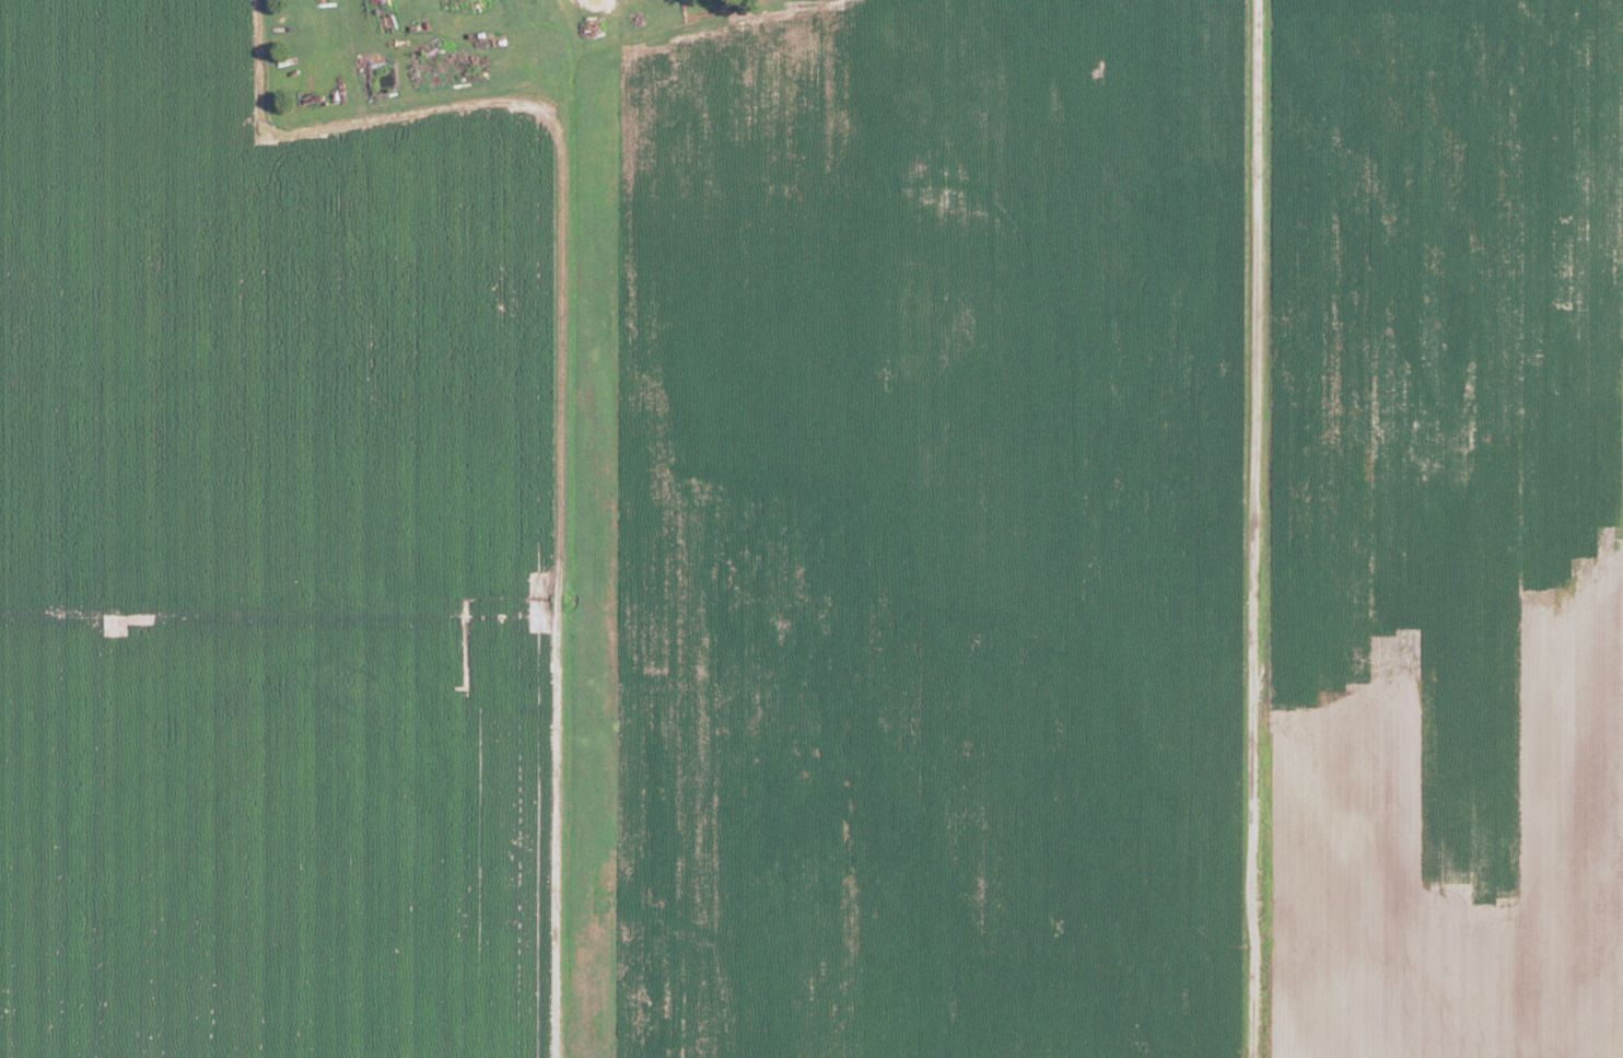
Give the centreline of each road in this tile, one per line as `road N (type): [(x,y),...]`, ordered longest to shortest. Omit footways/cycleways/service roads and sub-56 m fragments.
road 1 (residential): [(570,1057),(571,33),(563,0)]
road 2 (residential): [(1259,0),(1252,1057)]
road 3 (residential): [(570,915),(0,1020)]

